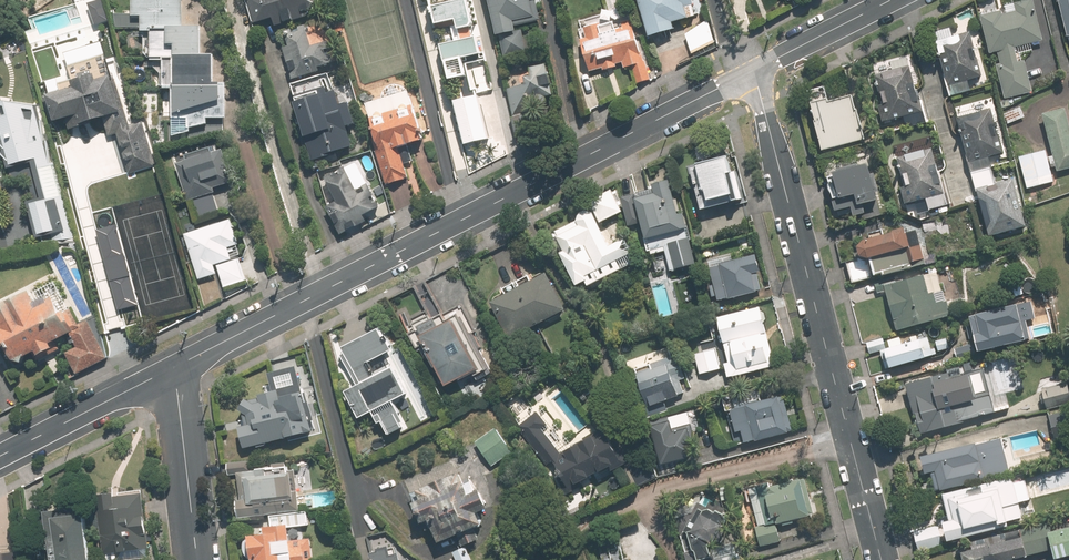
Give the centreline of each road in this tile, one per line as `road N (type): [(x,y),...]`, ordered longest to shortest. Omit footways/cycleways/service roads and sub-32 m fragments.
road 1 (residential): [(174,368),(753,69)]
road 2 (residential): [(881,559),(753,69)]
road 3 (residential): [(0,456),(174,368)]
road 4 (residential): [(174,368),(198,559)]
road 5 (residential): [(753,69),(890,0)]

